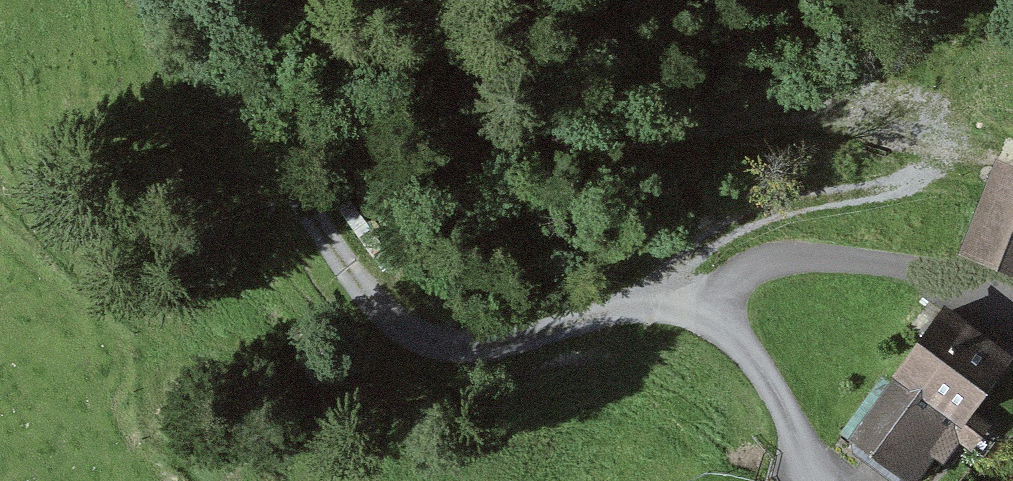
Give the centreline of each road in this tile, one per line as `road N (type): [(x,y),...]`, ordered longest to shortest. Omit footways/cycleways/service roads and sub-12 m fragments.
road 1 (track): [(275,0),(304,27),(568,156),(815,105),(885,111),(1012,161)]
road 2 (track): [(700,307),(649,306),(443,348),(385,313),(350,276),(166,0)]
road 3 (track): [(700,307),(689,262),(731,228),(788,206),(902,185),(954,137)]
road 4 (unclassified): [(822,480),(754,360),(700,307)]

